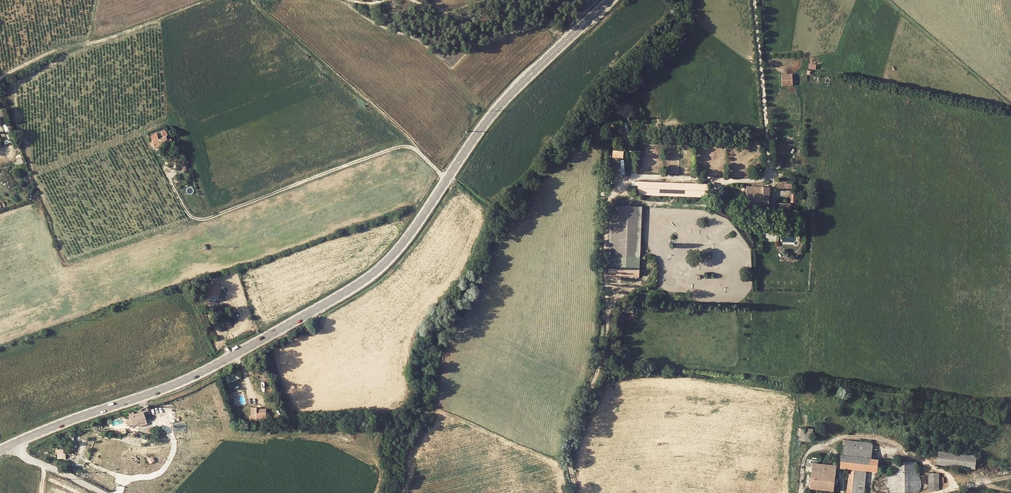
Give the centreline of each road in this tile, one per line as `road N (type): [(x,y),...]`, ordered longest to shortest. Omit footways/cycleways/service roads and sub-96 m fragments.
road 1 (tertiary): [(610,0),(491,117),(371,274),(175,383),(13,443)]
road 2 (track): [(755,0),(769,167),(759,180),(643,176),(611,198),(607,334),(570,450),(577,492)]
road 3 (track): [(168,171),(191,218),(202,220),(405,146),(446,180)]
road 4 (track): [(0,78),(56,50),(212,0)]

